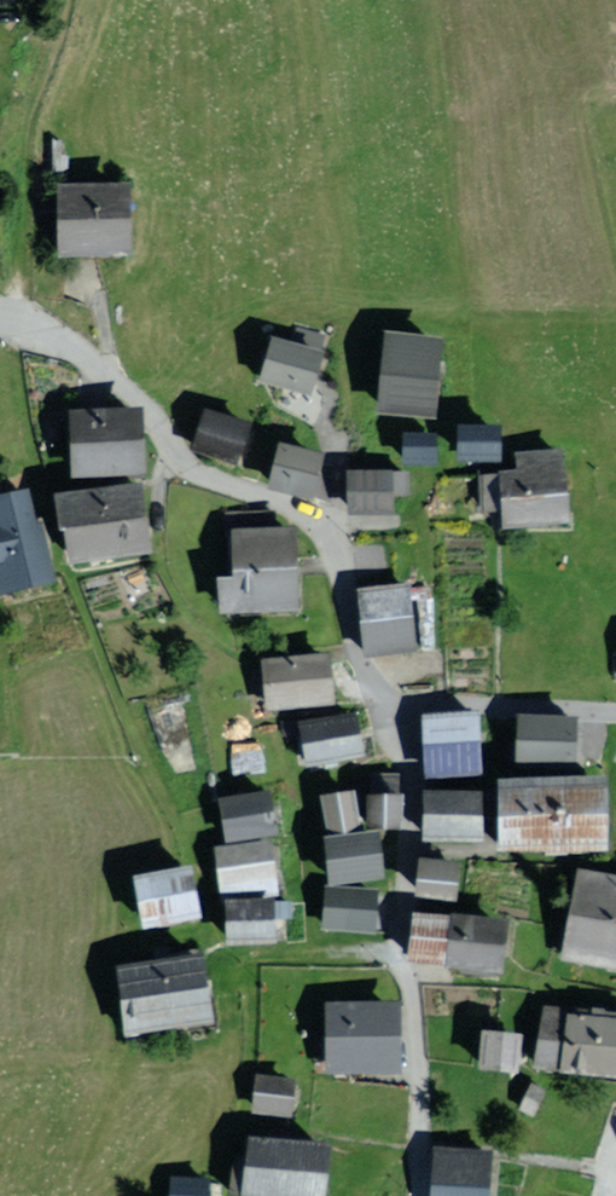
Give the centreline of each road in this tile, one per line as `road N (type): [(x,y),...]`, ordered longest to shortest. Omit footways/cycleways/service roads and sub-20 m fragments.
road 1 (residential): [(390,707),(359,662),(320,526),(282,496),(191,449),(102,371),(21,320),(0,321)]
road 2 (residential): [(390,707),(408,854),(401,956),(422,1072),(420,1195)]
road 3 (residential): [(615,708),(390,707)]

